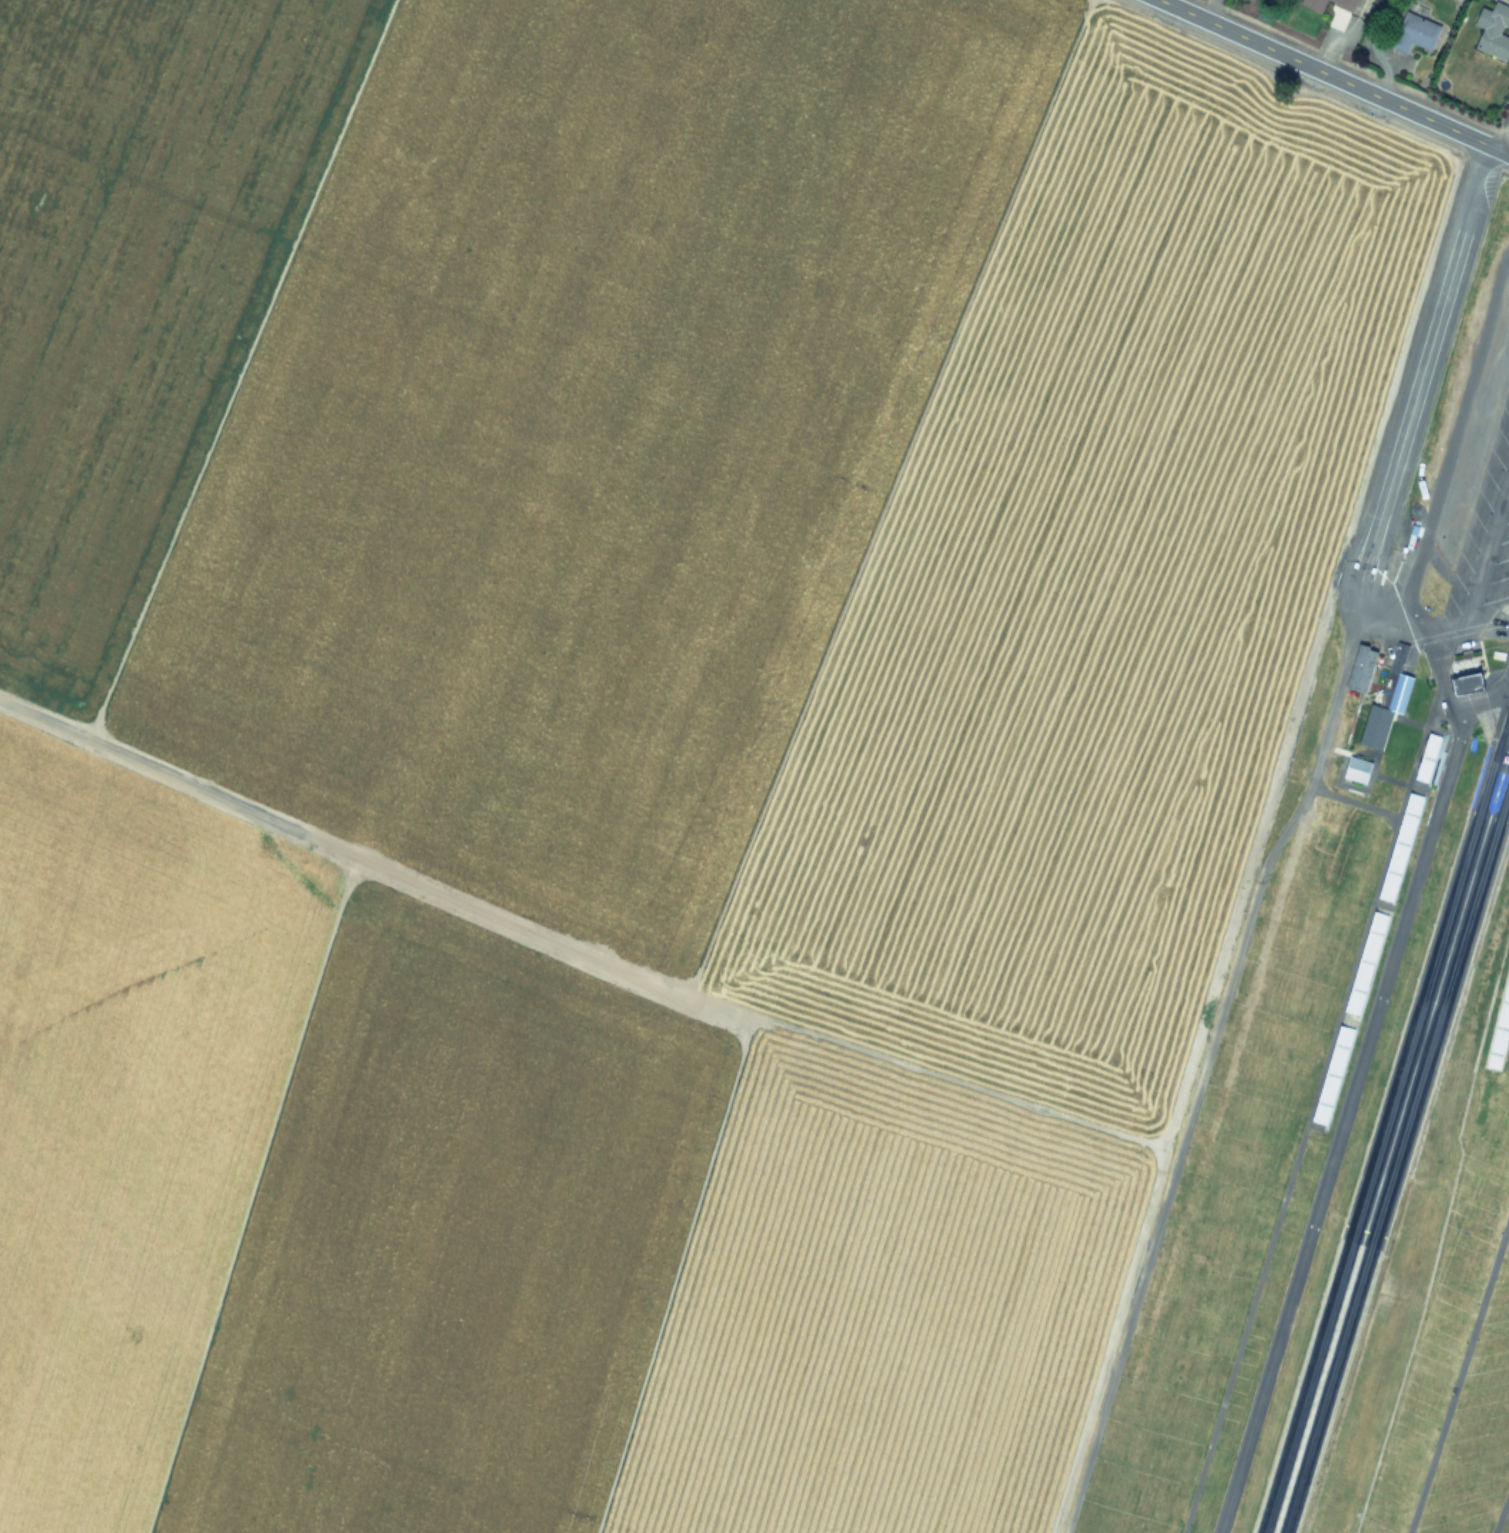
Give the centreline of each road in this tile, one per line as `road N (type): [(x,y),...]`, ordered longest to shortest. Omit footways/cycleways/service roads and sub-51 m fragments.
road 1 (track): [(1068,1532),(1258,887),(1309,787),(1358,614)]
road 2 (secondary): [(1508,156),(1154,0)]

